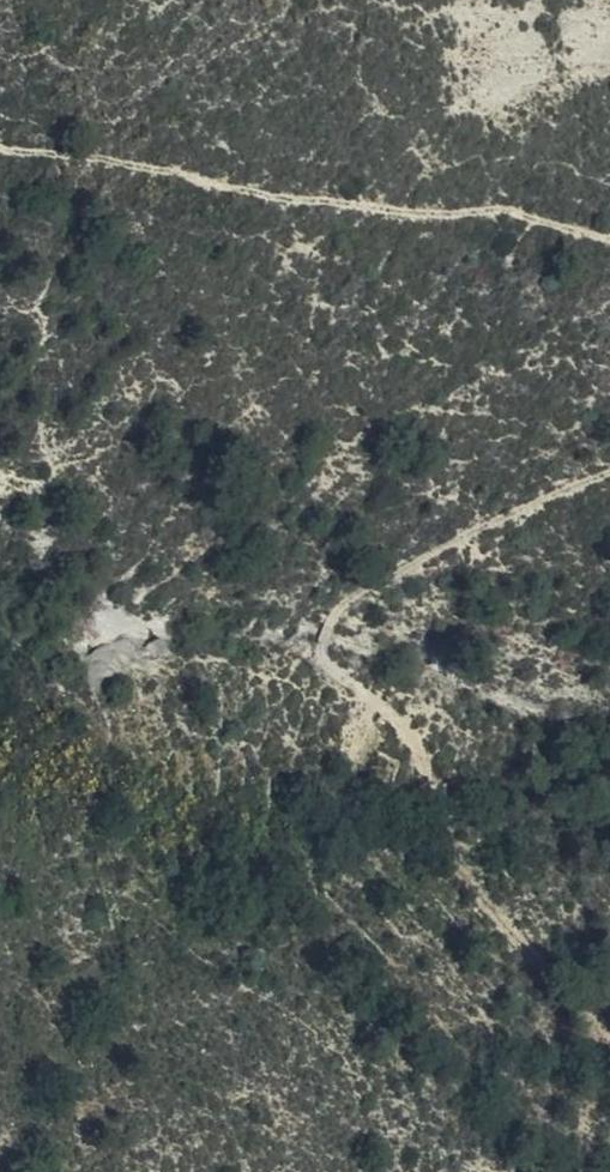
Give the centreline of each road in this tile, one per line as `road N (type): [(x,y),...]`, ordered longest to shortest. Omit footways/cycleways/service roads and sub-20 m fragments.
road 1 (track): [(609,462),(351,592),(326,649),(609,964)]
road 2 (track): [(0,145),(20,158),(256,196),(512,216),(609,236)]

